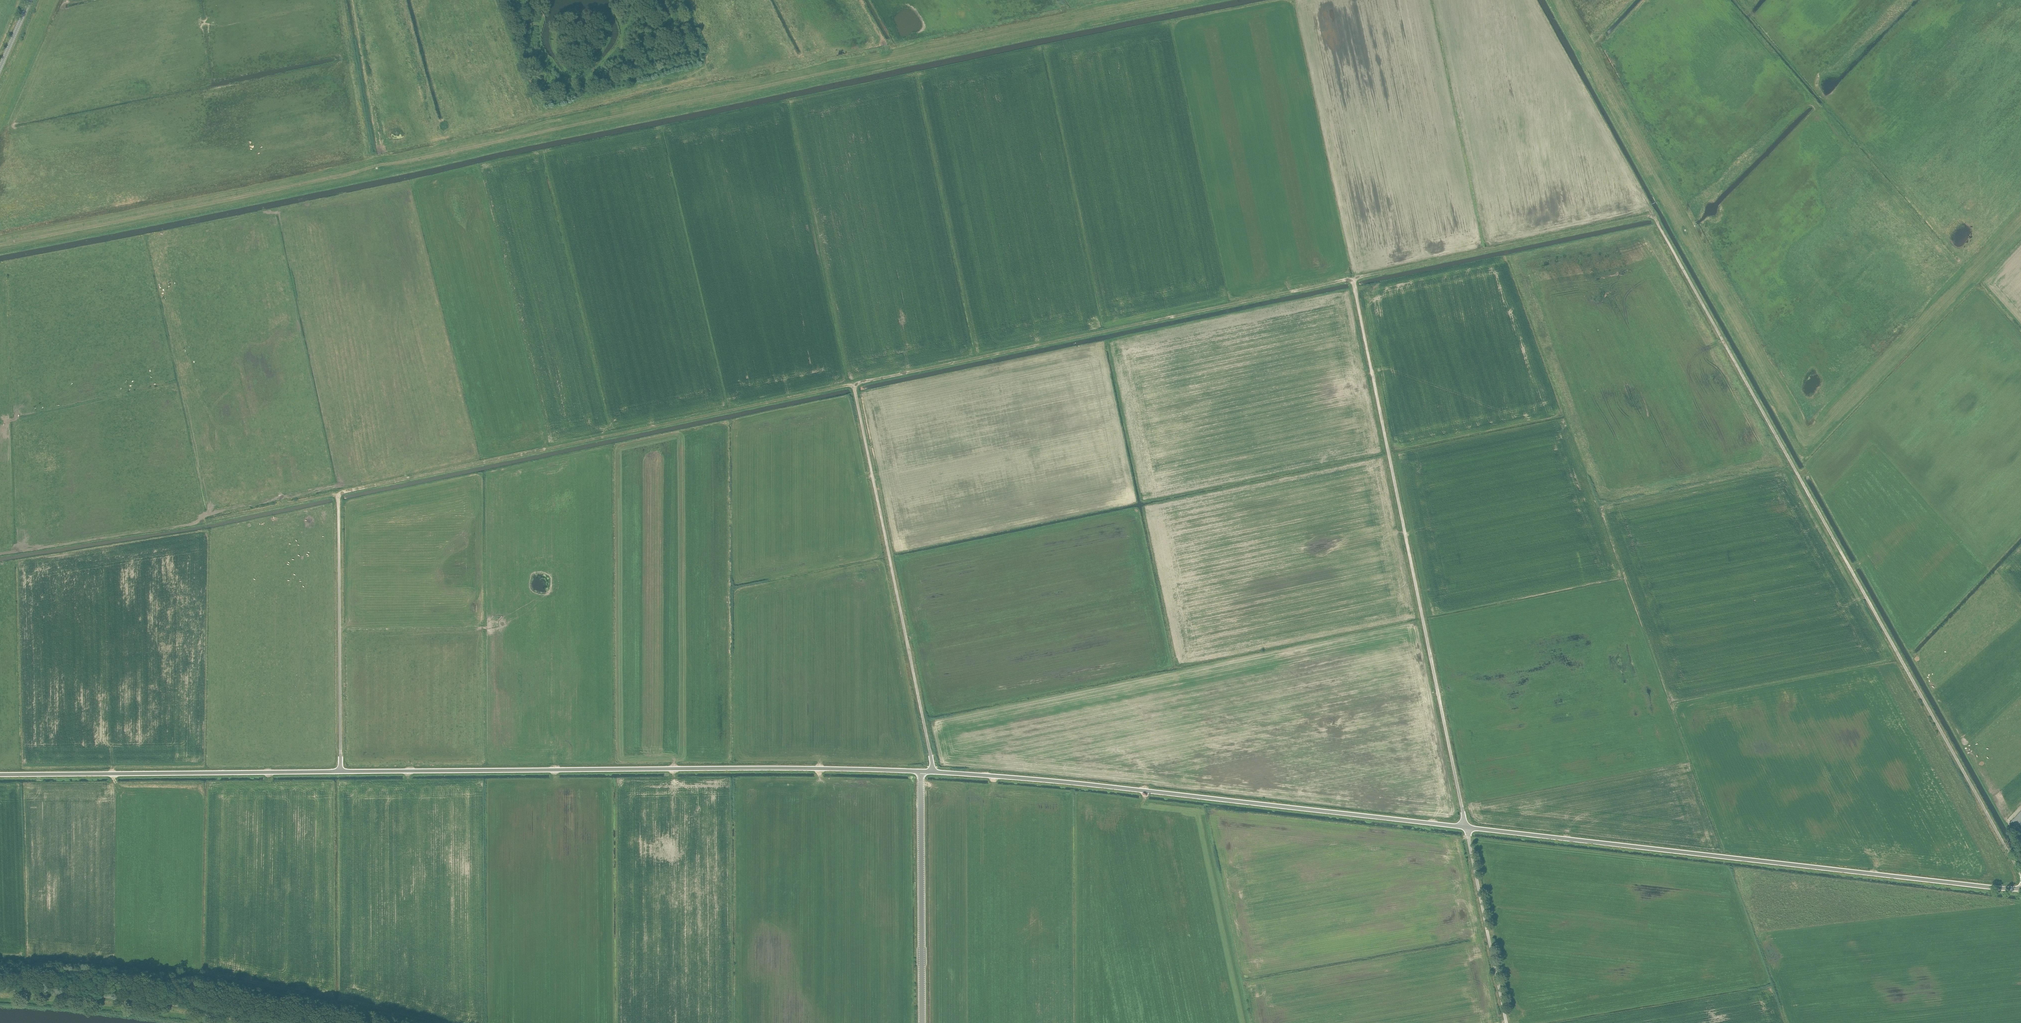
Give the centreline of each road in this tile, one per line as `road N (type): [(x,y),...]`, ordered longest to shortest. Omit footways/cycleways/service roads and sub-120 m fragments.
road 1 (track): [(206,521),(1653,216)]
road 2 (unclassified): [(2020,874),(1653,216)]
road 3 (unclassified): [(933,771),(340,771)]
road 4 (unclassified): [(1466,826),(1353,279)]
road 5 (unclassified): [(2020,888),(1466,826)]
road 6 (unclassified): [(1466,826),(933,771)]
road 7 (unclassified): [(933,771),(853,384)]
road 8 (unclassified): [(340,771),(0,774)]
road 9 (unclassified): [(340,771),(338,494)]
road 10 (unclassified): [(1506,1022),(1466,826)]

